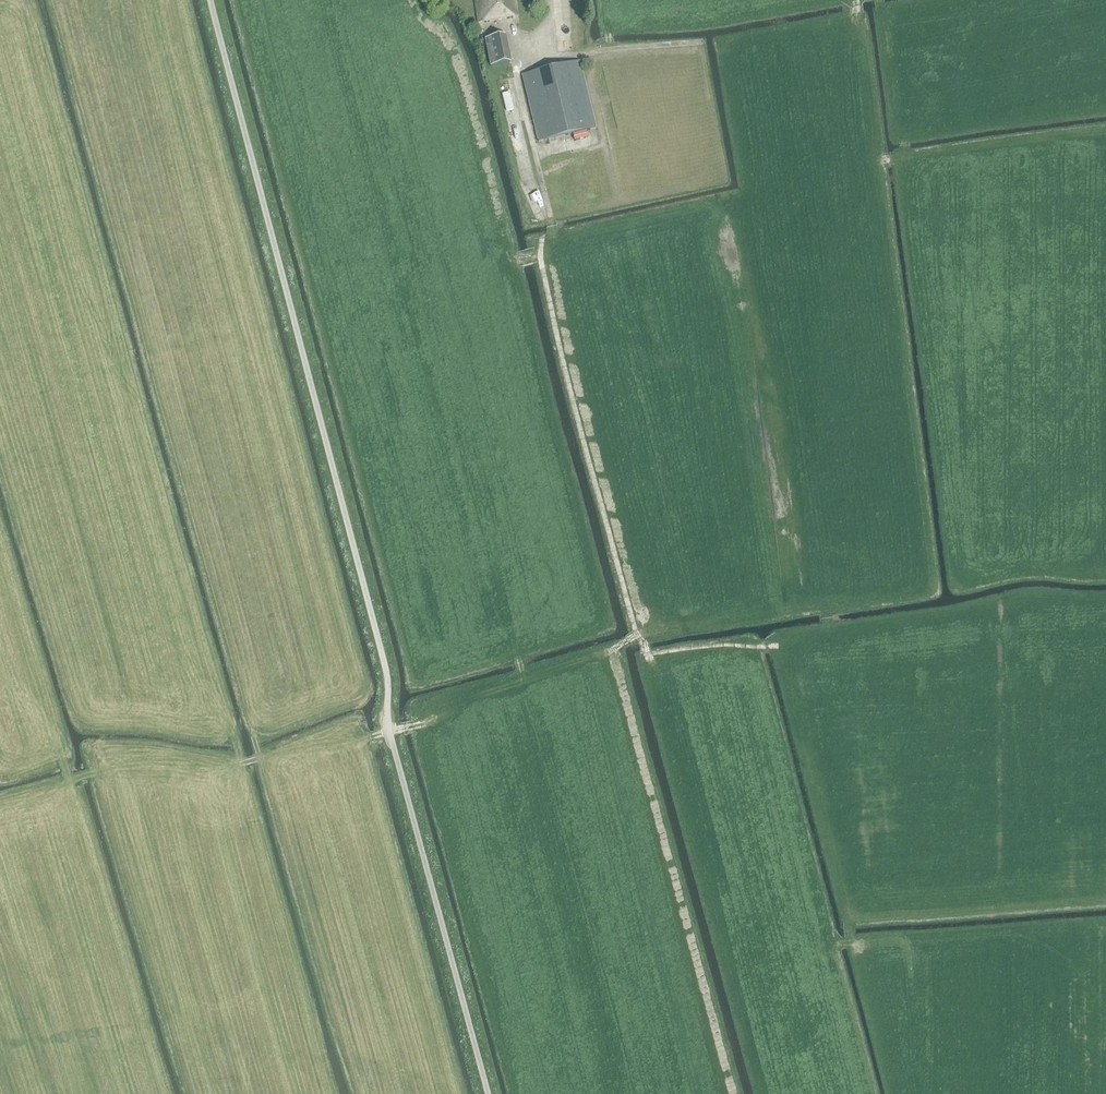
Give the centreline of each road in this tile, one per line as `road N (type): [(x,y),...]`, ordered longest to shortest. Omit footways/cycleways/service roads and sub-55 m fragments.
road 1 (unclassified): [(210,0),(386,671),(391,739),(488,1093)]
road 2 (track): [(561,59),(702,41)]

